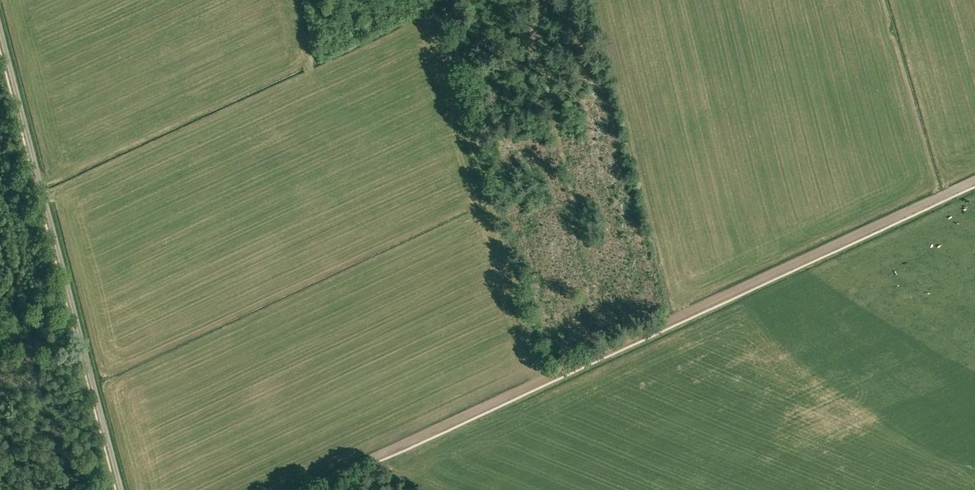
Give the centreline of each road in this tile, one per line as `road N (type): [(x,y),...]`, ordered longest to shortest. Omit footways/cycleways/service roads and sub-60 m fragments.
road 1 (track): [(302,489),(974,180)]
road 2 (track): [(122,489),(0,27)]

